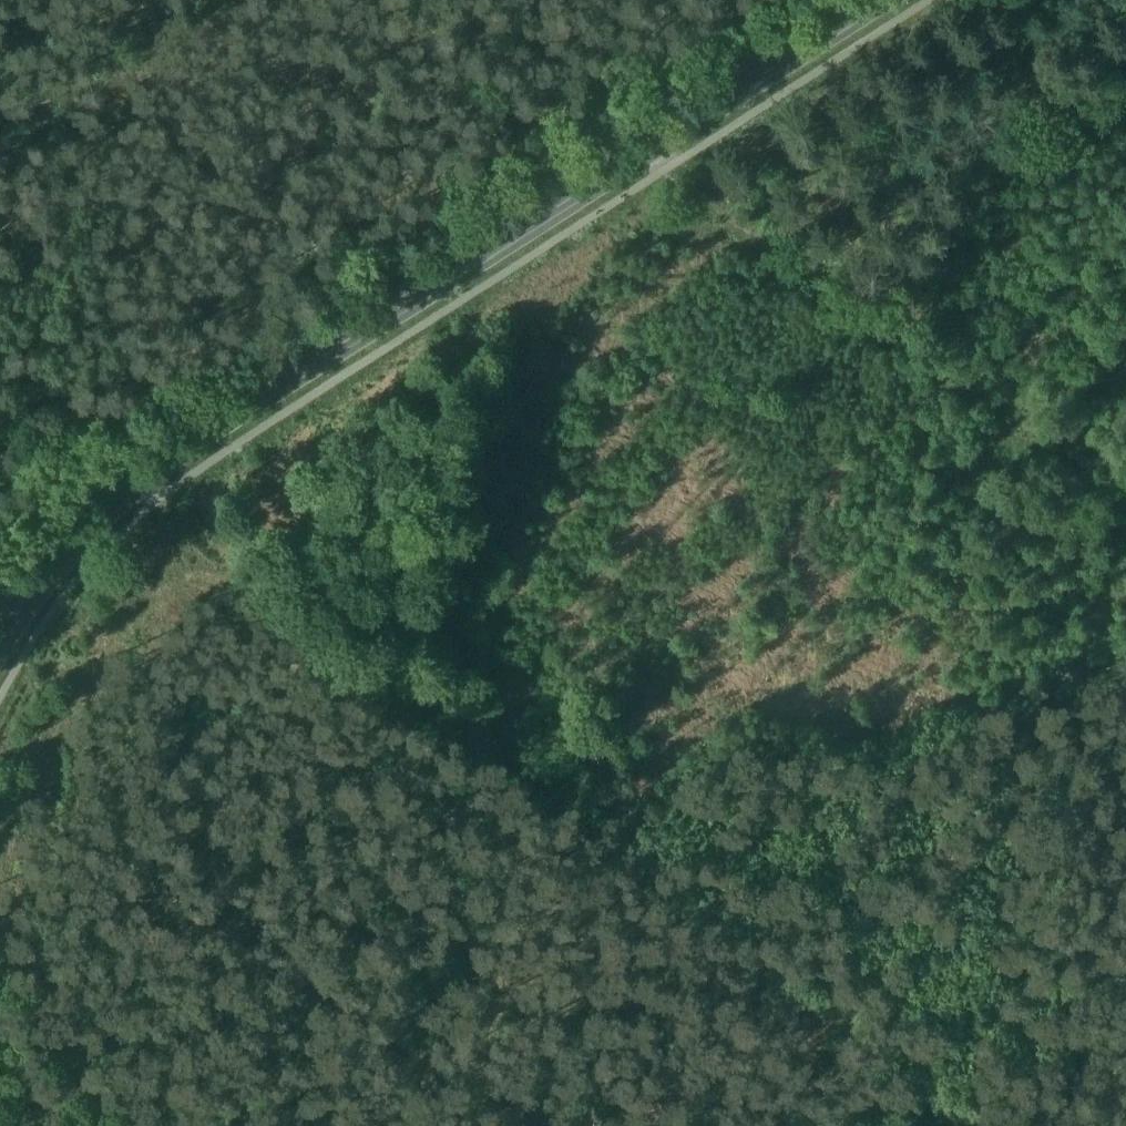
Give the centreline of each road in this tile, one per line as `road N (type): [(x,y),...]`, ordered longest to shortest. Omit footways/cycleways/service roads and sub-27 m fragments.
road 1 (primary): [(26,608),(131,489),(194,441),(889,0)]
road 2 (track): [(350,668),(131,489)]

